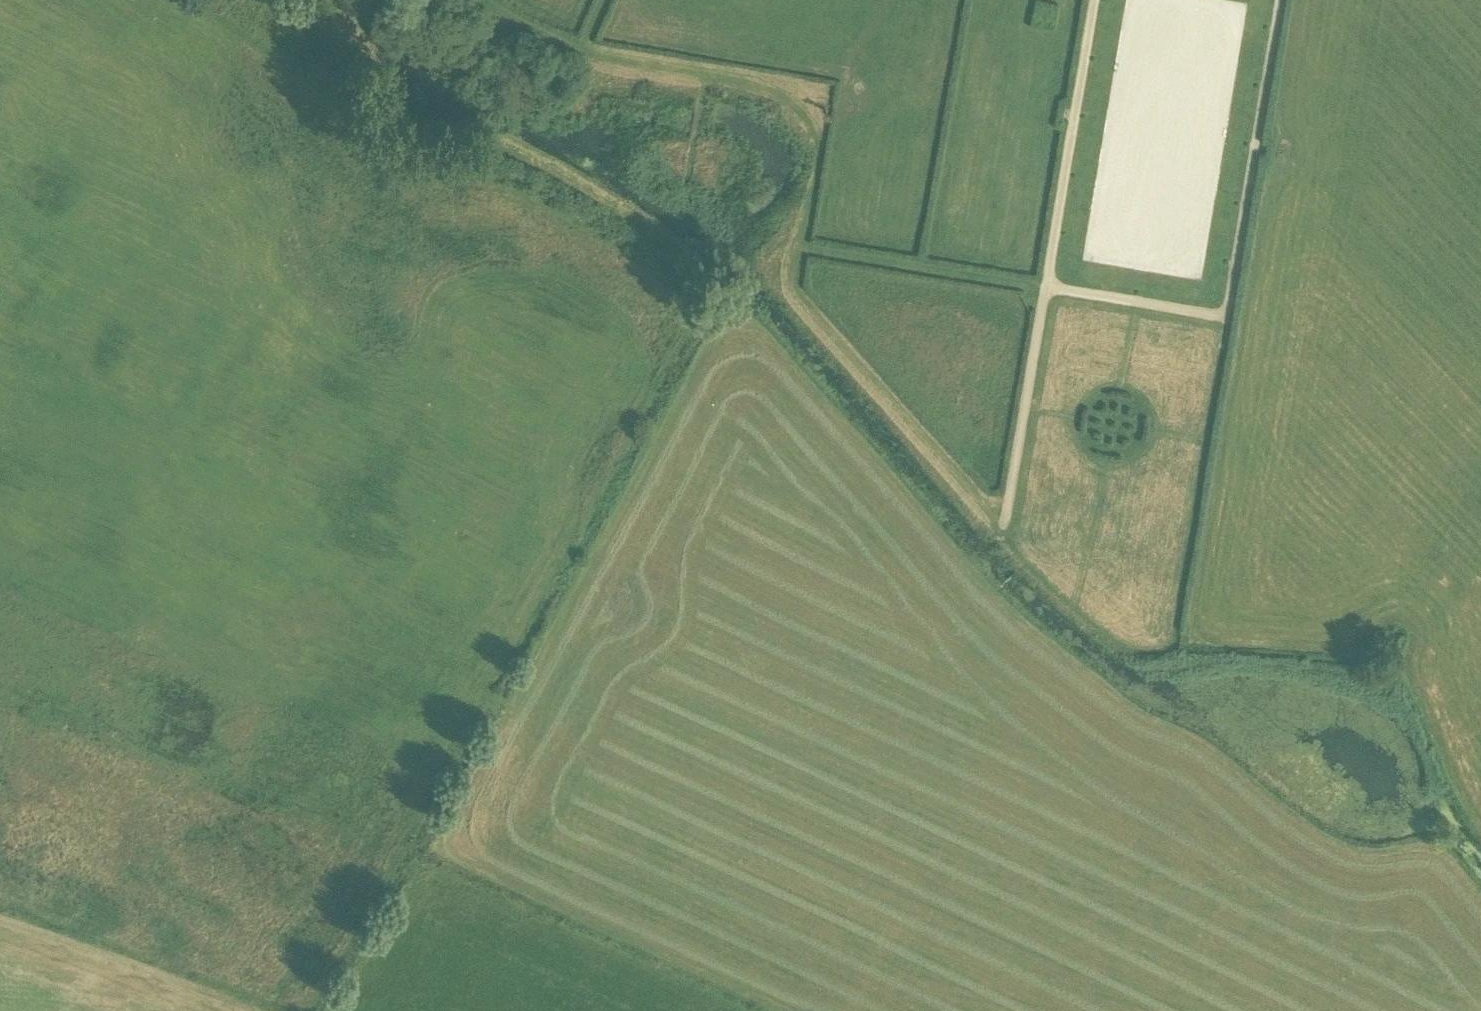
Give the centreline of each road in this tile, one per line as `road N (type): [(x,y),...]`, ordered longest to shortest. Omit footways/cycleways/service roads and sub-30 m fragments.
road 1 (track): [(1279,0),(1227,320),(1047,288)]
road 2 (track): [(1047,288),(1094,0)]

